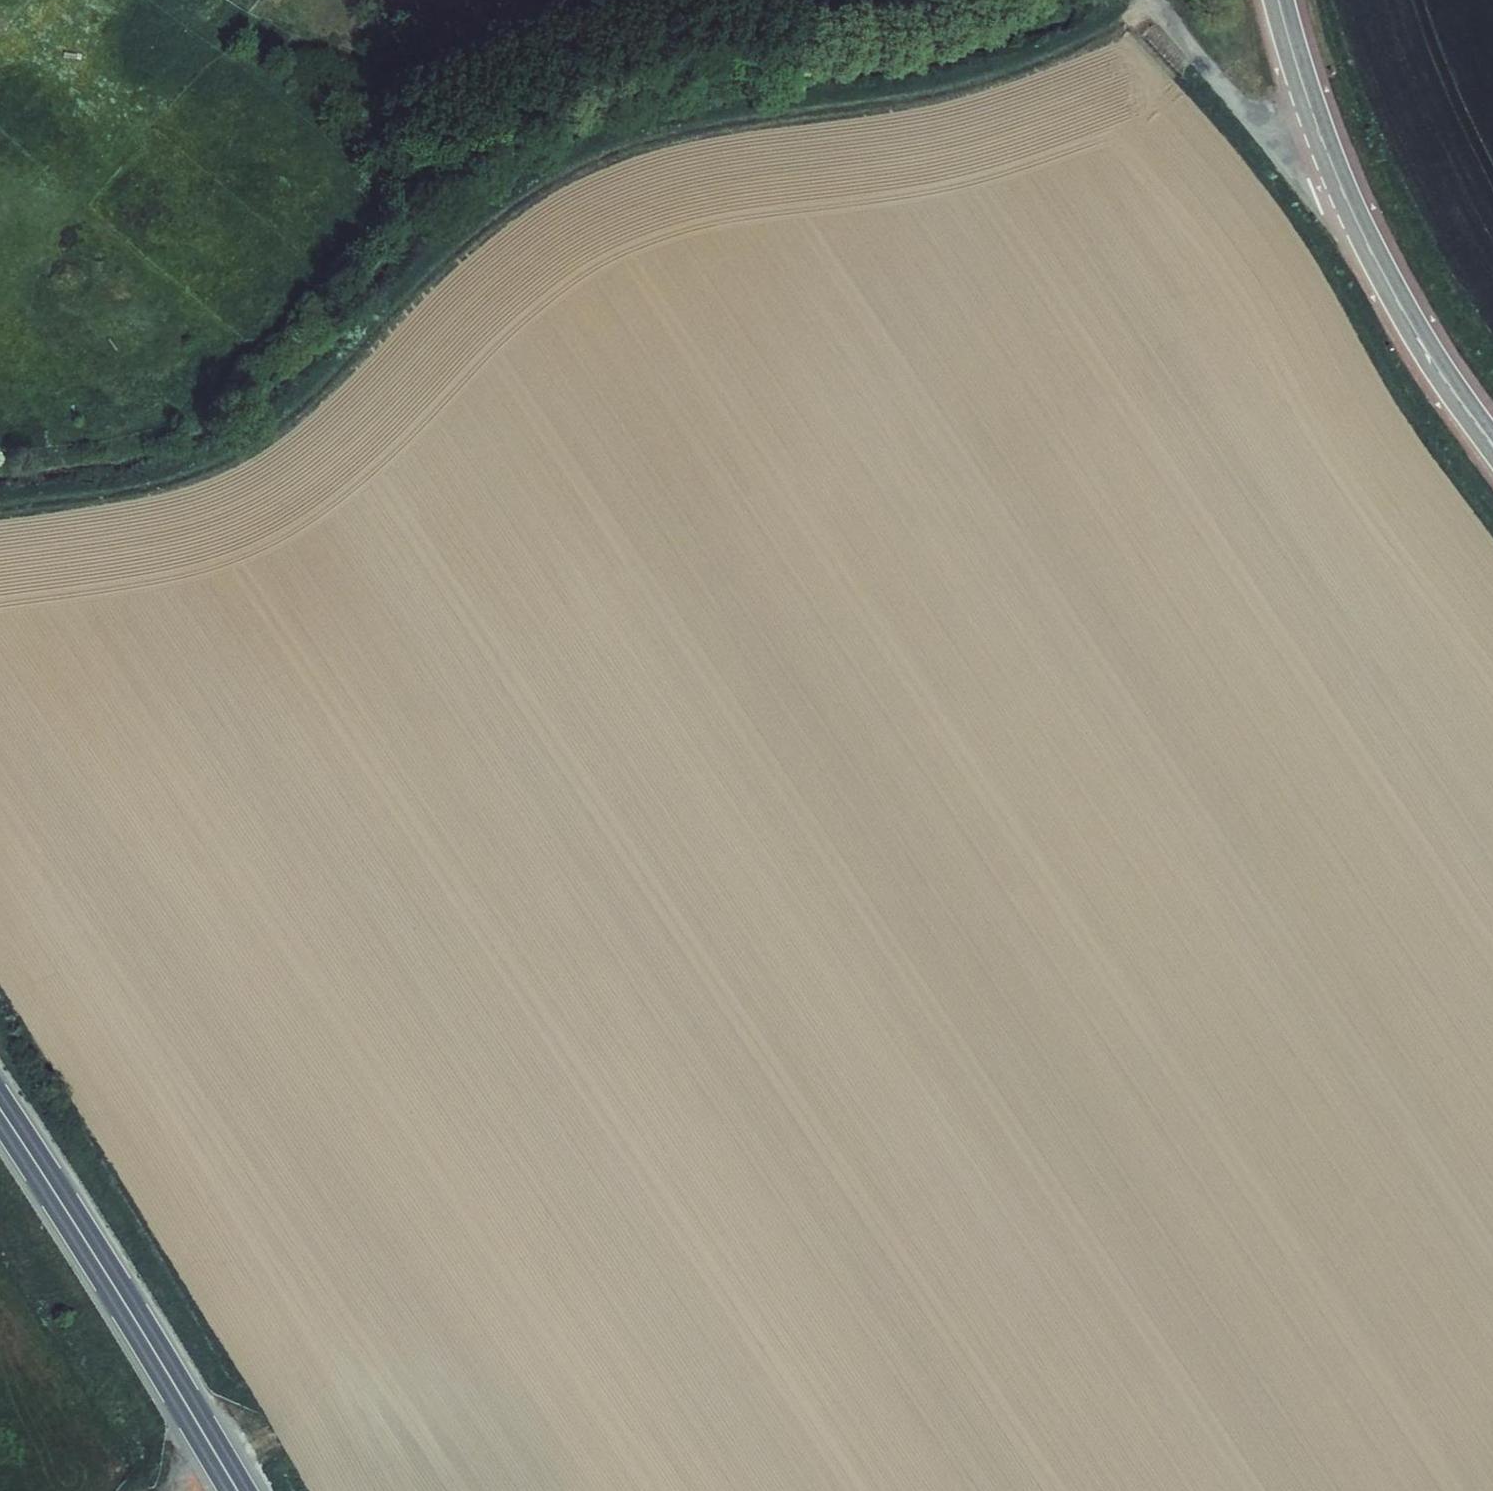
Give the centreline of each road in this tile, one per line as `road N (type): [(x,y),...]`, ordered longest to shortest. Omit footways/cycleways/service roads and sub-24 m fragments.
road 1 (secondary): [(1492,445),(1409,322),(1356,223),(1278,0)]
road 2 (trunk): [(0,1108),(235,1490)]

